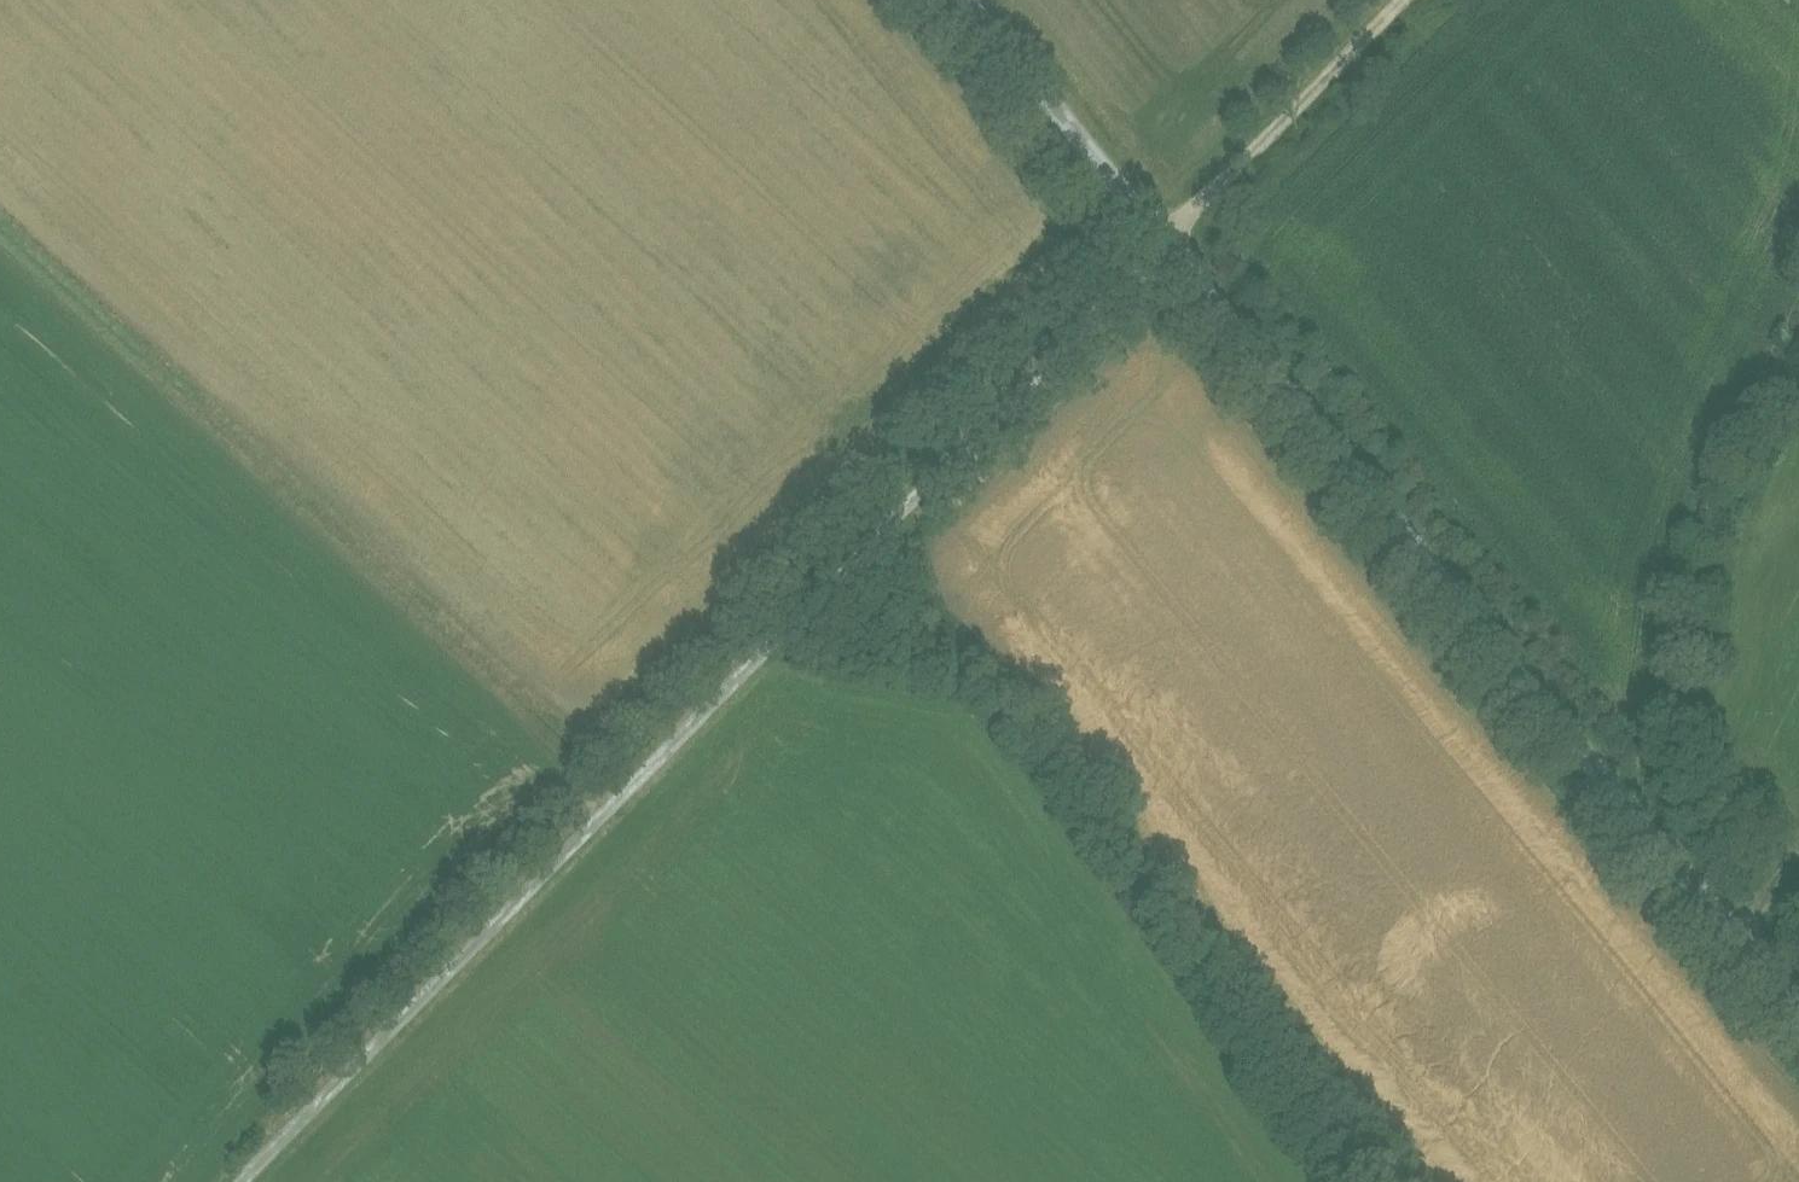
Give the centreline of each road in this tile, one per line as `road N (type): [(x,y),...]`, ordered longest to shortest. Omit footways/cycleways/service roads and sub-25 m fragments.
road 1 (unclassified): [(1166,227),(248,1181)]
road 2 (unclassified): [(1798,986),(1707,887),(1166,227)]
road 3 (unclassified): [(1166,227),(979,0)]

